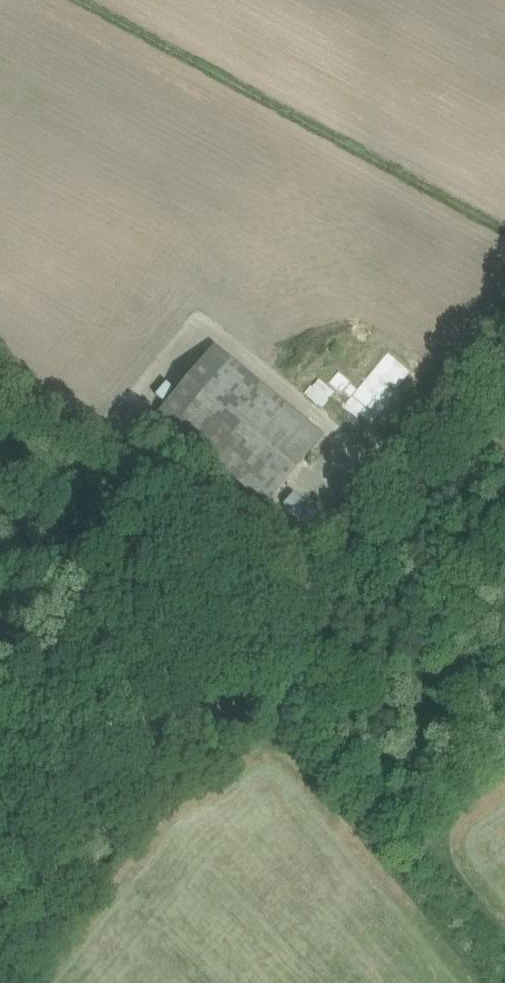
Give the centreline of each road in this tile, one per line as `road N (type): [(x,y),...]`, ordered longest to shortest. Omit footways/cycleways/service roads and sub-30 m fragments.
road 1 (unclassified): [(0,961),(504,365)]
road 2 (track): [(0,423),(297,611)]

